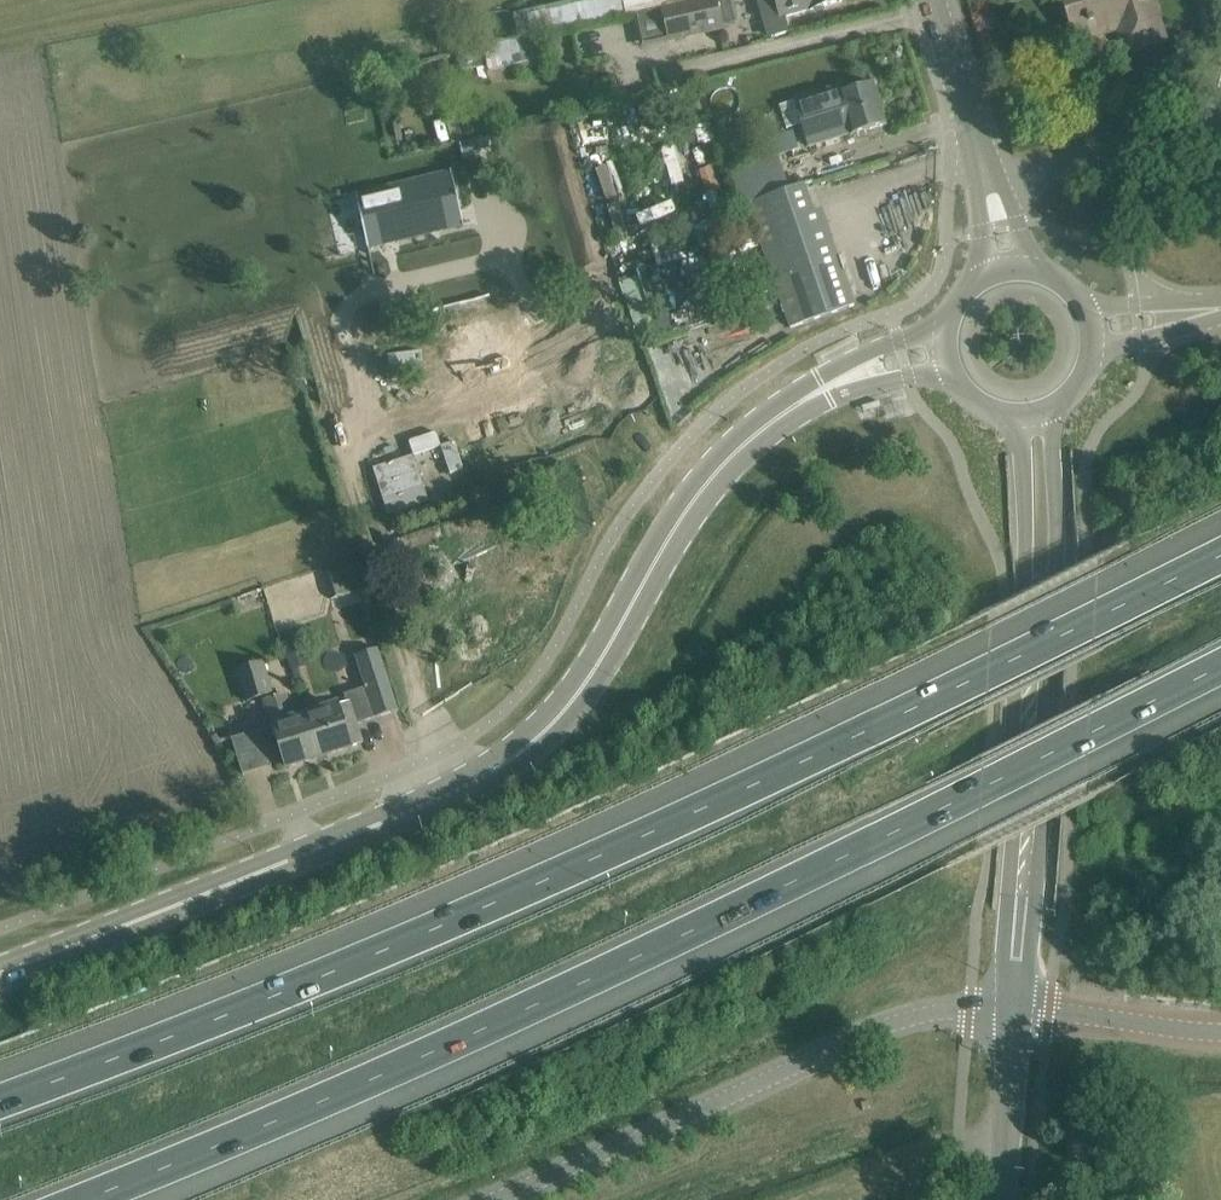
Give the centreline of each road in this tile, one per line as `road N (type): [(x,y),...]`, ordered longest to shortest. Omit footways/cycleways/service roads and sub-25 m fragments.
road 1 (motorway): [(1220,554),(466,915),(0,1099)]
road 2 (motorway): [(80,1199),(507,1018),(1220,667)]
road 3 (tertiary): [(0,975),(450,793),(556,722),(700,494)]
road 4 (tertiary): [(1016,965),(1039,862),(1058,550),(1053,413)]
road 5 (unclassified): [(496,1199),(876,1029),(920,1016),(1013,1014)]
road 6 (tertiary): [(1013,421),(1024,562),(1008,858),(1016,965)]
road 7 (tertiary): [(942,322),(826,373),(780,404),(700,494)]
road 8 (tertiary): [(700,494),(778,428),(831,400),(943,368)]
road 9 (tertiary): [(1002,266),(932,0)]
road 10 (tertiary): [(1220,1030),(1013,1014)]
road 11 (tertiary): [(1003,1199),(1013,1014)]
road 12 (unclassified): [(1220,304),(1086,305)]
road 13 (unclassified): [(1095,355),(1220,321)]

